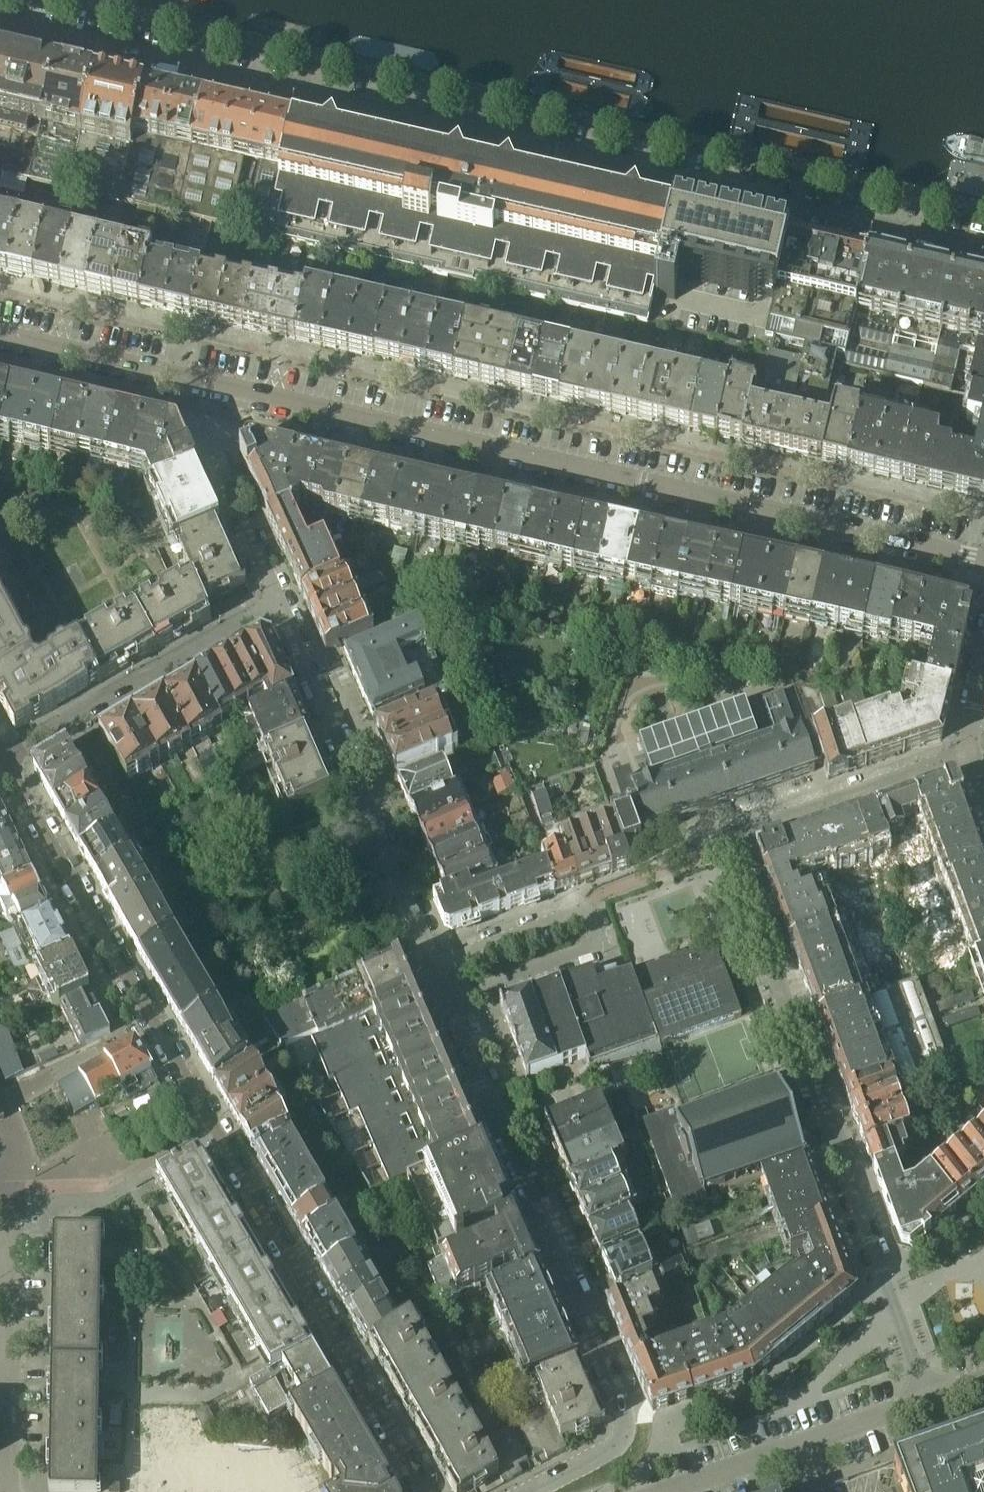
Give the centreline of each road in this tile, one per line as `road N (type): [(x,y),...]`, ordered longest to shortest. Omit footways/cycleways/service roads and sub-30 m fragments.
road 1 (residential): [(278,606),(21,746),(6,764),(426,1491)]
road 2 (residential): [(983,559),(0,334)]
road 3 (residential): [(0,25),(983,248)]
road 4 (residential): [(927,1398),(725,840),(969,752)]
road 5 (residential): [(530,1491),(614,1446),(622,1413),(448,1002)]
road 6 (residential): [(433,962),(278,606)]
road 7 (residential): [(448,1002),(593,946),(579,907),(433,962)]
road 8 (residential): [(668,1491),(927,1398)]
road 9 (residential): [(6,1396),(0,1191)]
road 10 (residential): [(278,606),(223,472)]

